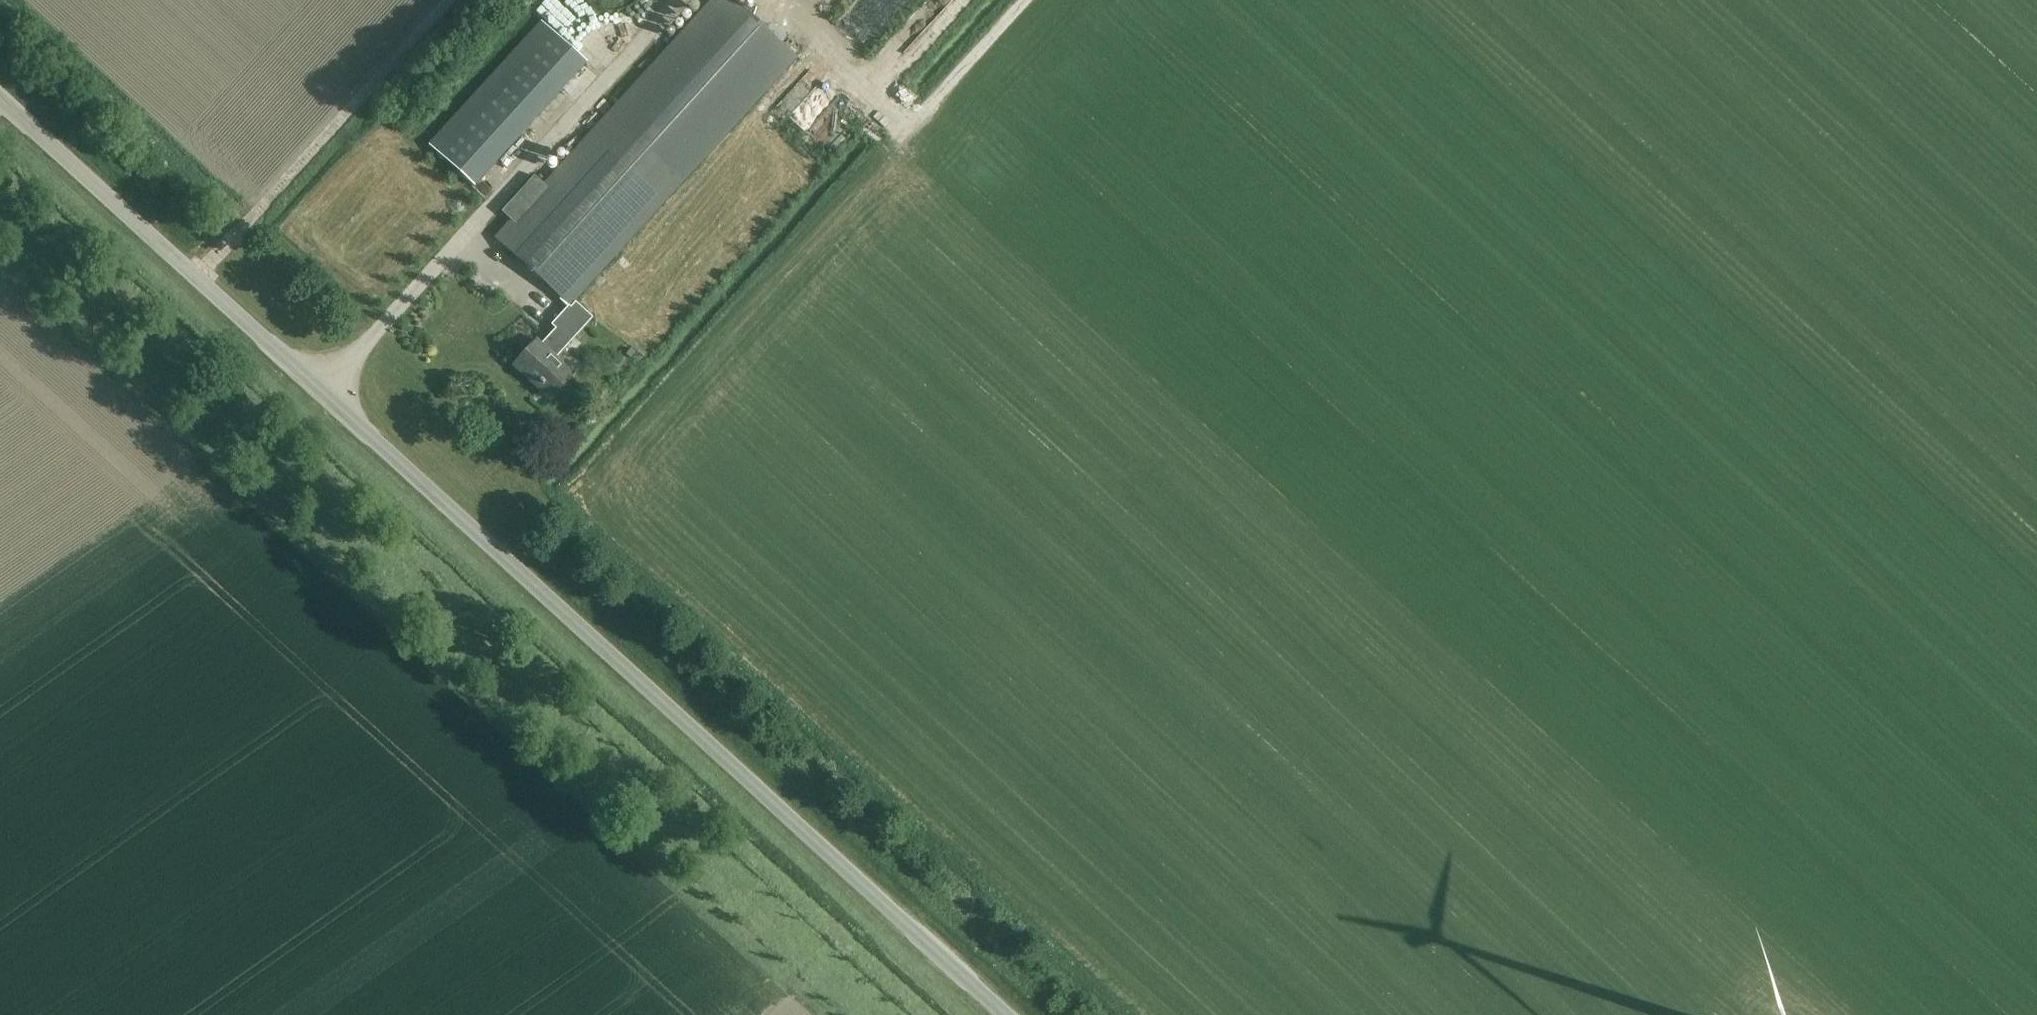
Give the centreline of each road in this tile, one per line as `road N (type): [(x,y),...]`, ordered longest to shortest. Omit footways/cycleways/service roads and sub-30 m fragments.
road 1 (unclassified): [(1013,1014),(0,100)]

